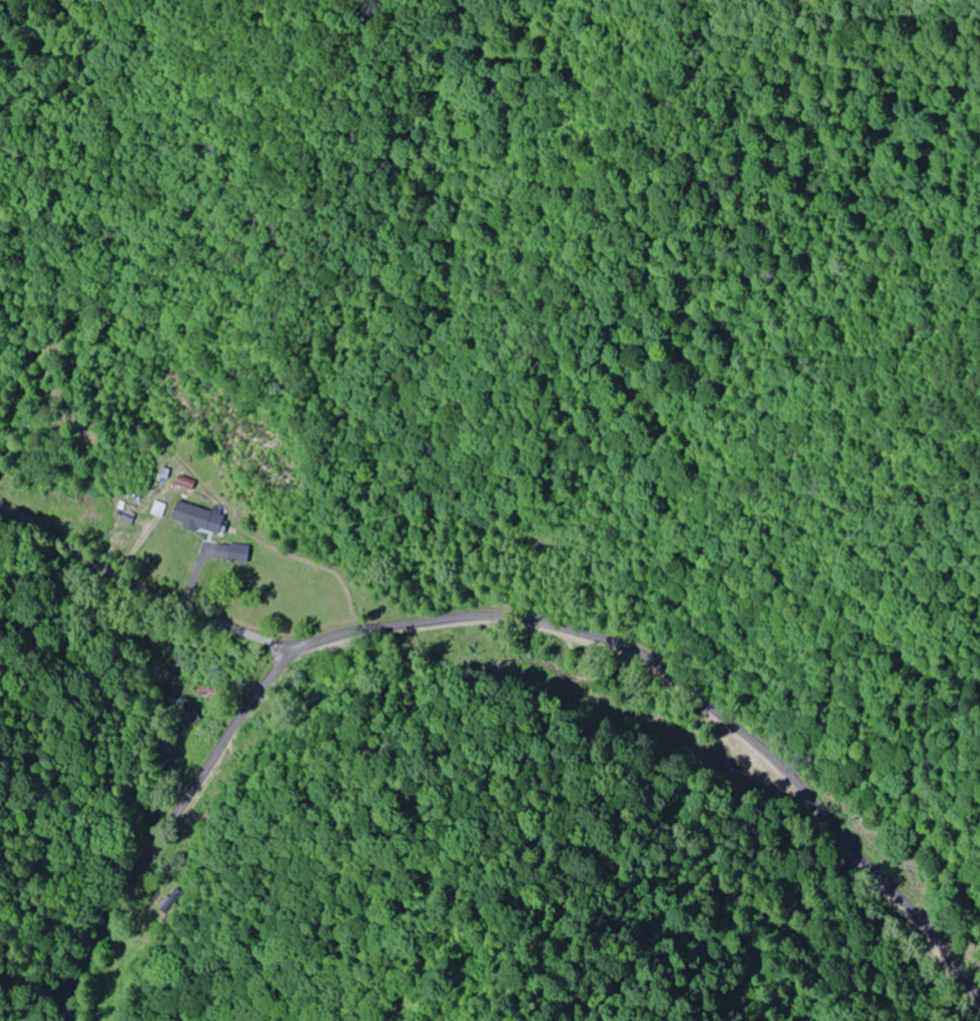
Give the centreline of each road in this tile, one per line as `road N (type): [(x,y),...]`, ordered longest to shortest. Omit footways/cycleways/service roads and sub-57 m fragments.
road 1 (residential): [(40,1020),(99,848),(190,681),(405,617),(544,644),(635,687),(951,1020)]
road 2 (residential): [(190,681),(0,564)]

